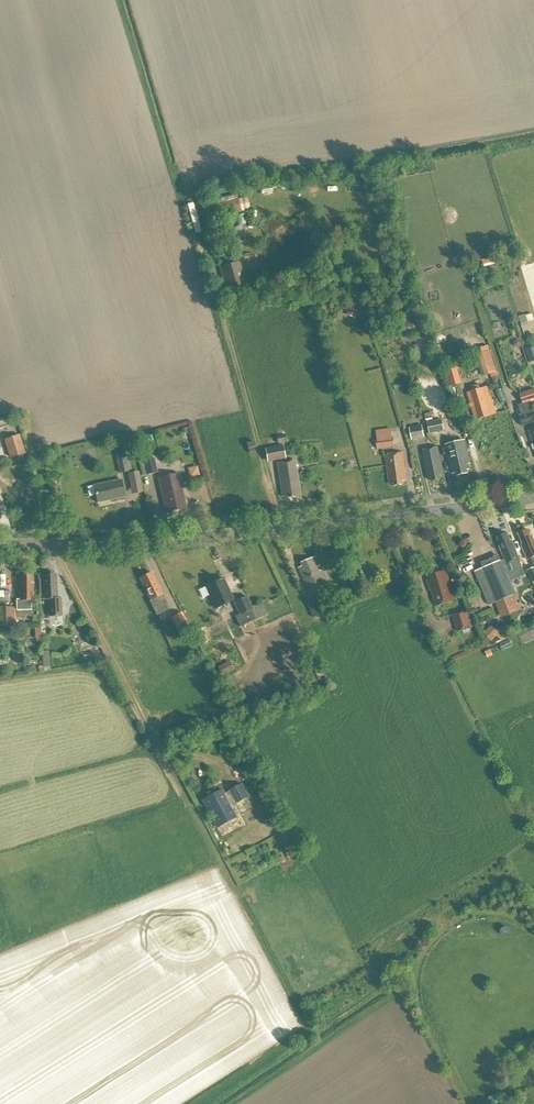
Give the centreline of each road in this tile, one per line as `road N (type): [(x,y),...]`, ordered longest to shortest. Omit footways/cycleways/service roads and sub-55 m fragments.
road 1 (secondary): [(0,546),(336,527),(533,500)]
road 2 (track): [(195,818),(305,1029),(197,1103)]

